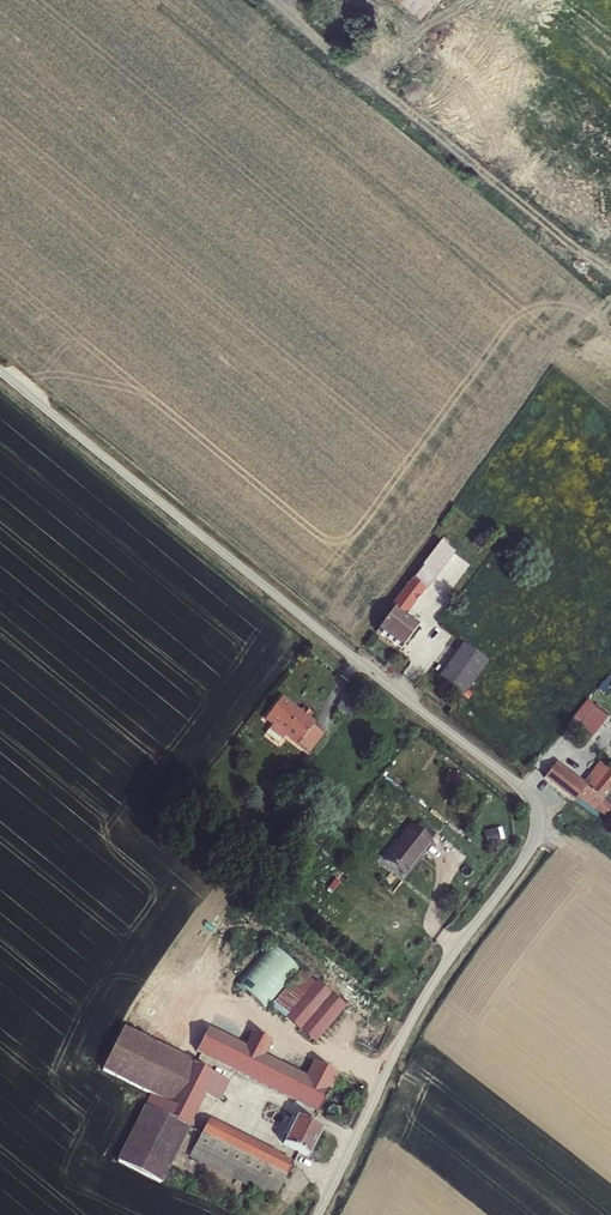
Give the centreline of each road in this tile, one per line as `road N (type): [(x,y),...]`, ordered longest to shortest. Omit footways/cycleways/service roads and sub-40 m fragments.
road 1 (unclassified): [(0,369),(533,803),(528,851),(417,1009),(317,1214)]
road 2 (track): [(610,271),(278,4)]

